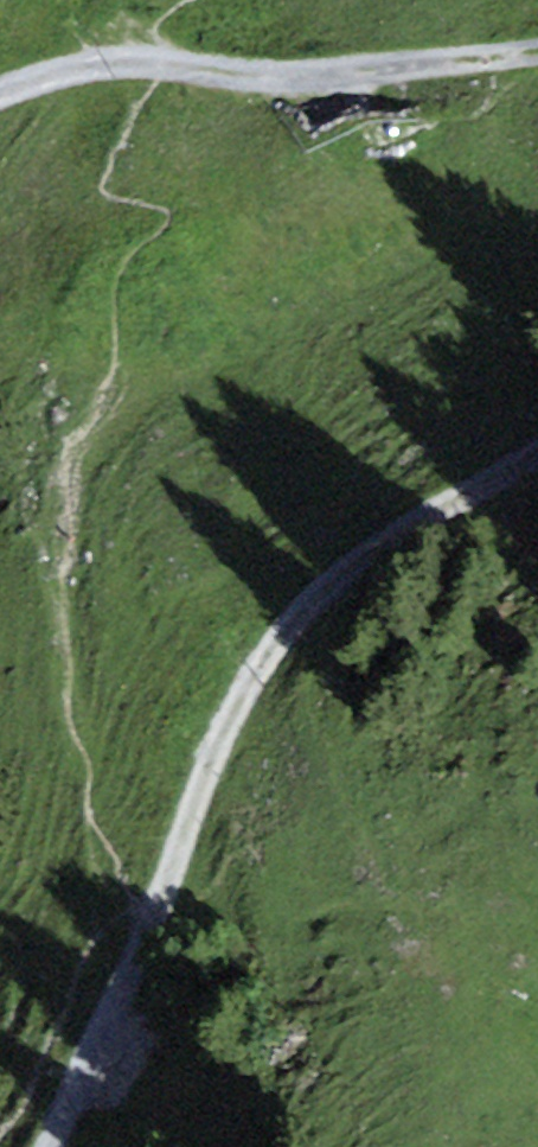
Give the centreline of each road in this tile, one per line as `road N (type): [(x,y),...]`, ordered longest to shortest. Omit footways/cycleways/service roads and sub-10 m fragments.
road 1 (track): [(537,456),(286,620),(245,680),(137,925)]
road 2 (track): [(0,86),(98,61),(324,75),(537,50)]
road 3 (track): [(137,925),(48,1146)]

